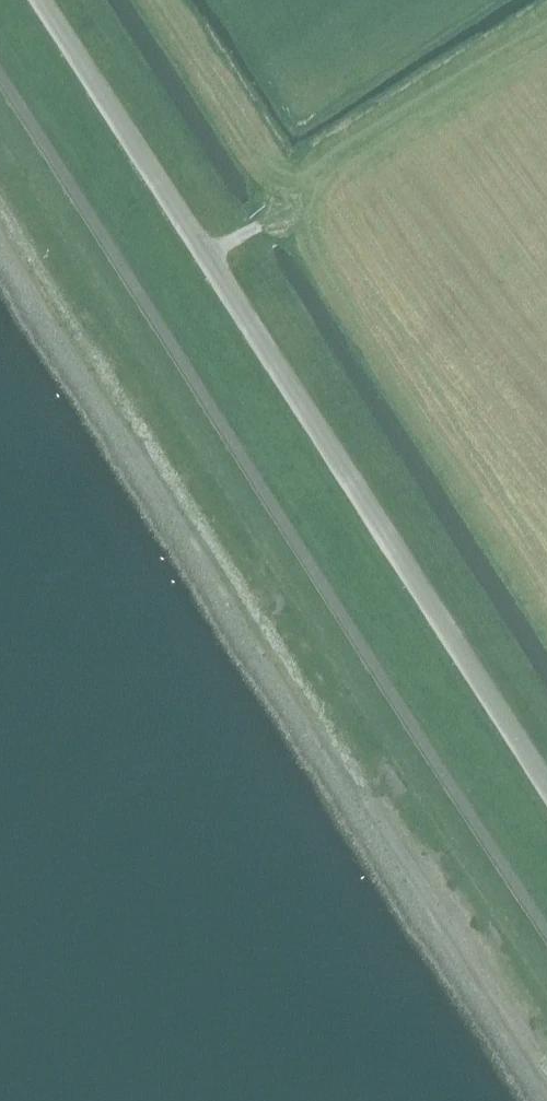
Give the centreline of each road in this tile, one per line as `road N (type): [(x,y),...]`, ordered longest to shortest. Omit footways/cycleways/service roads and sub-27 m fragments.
road 1 (unclassified): [(546,787),(40,0)]

